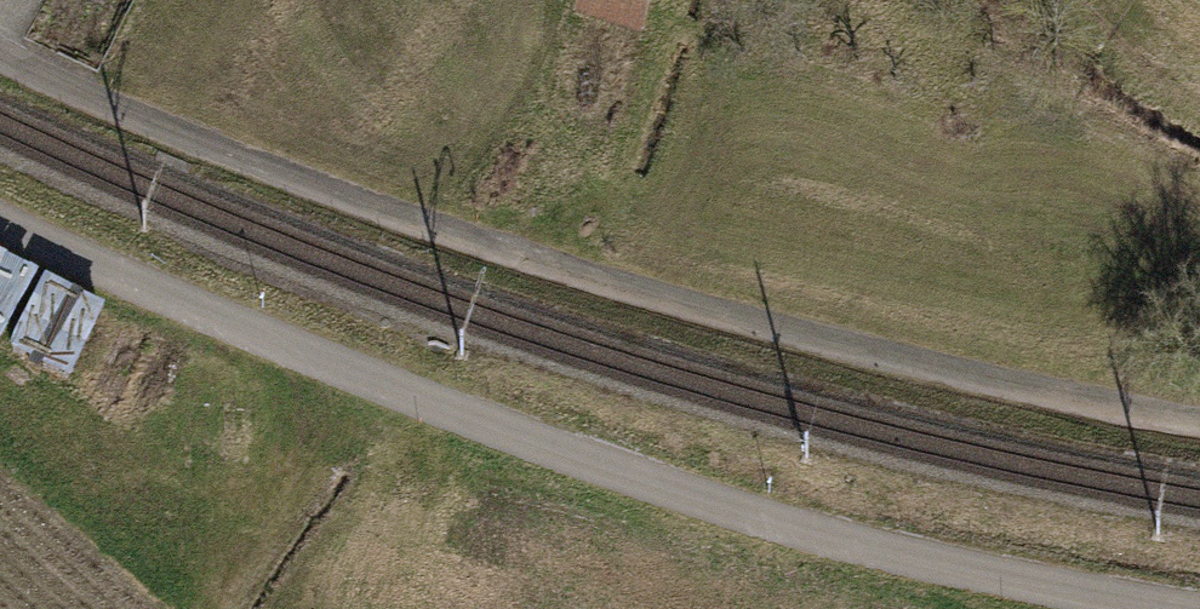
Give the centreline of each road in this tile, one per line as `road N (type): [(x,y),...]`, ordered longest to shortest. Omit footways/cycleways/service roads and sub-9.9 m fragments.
road 1 (residential): [(1199,421),(951,370),(613,282),(303,180),(0,57)]
road 2 (track): [(1172,608),(883,551),(691,495),(441,407),(0,222)]

